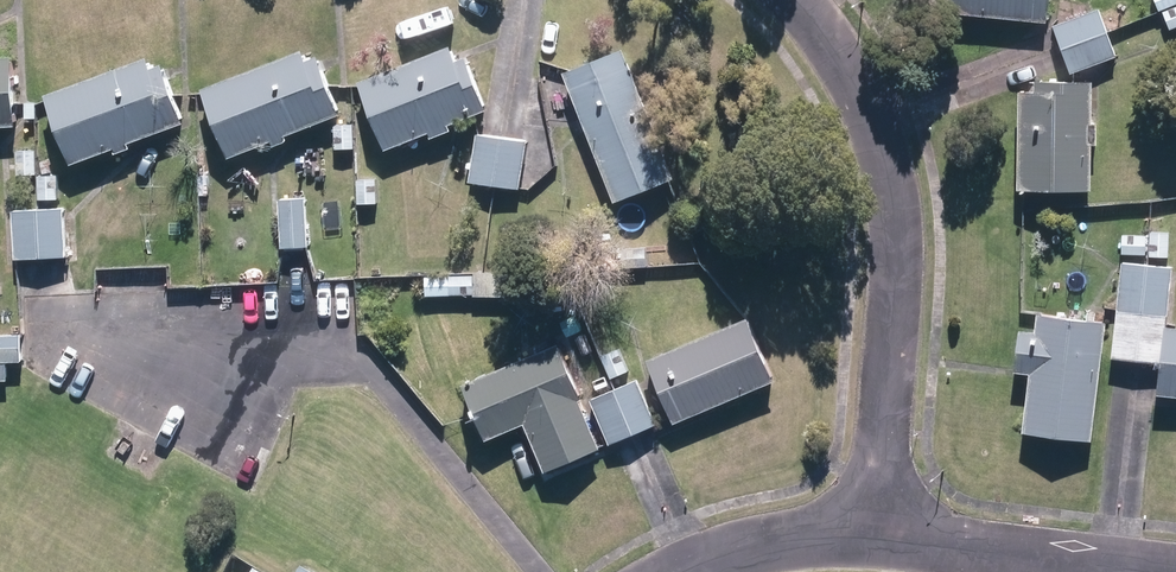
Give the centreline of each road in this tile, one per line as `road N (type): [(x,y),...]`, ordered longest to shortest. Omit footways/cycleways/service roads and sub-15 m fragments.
road 1 (residential): [(795,0),(844,58),(866,102),(899,215),(875,536)]
road 2 (residential): [(1175,571),(875,536)]
road 3 (residential): [(875,536),(808,539),(694,571)]

